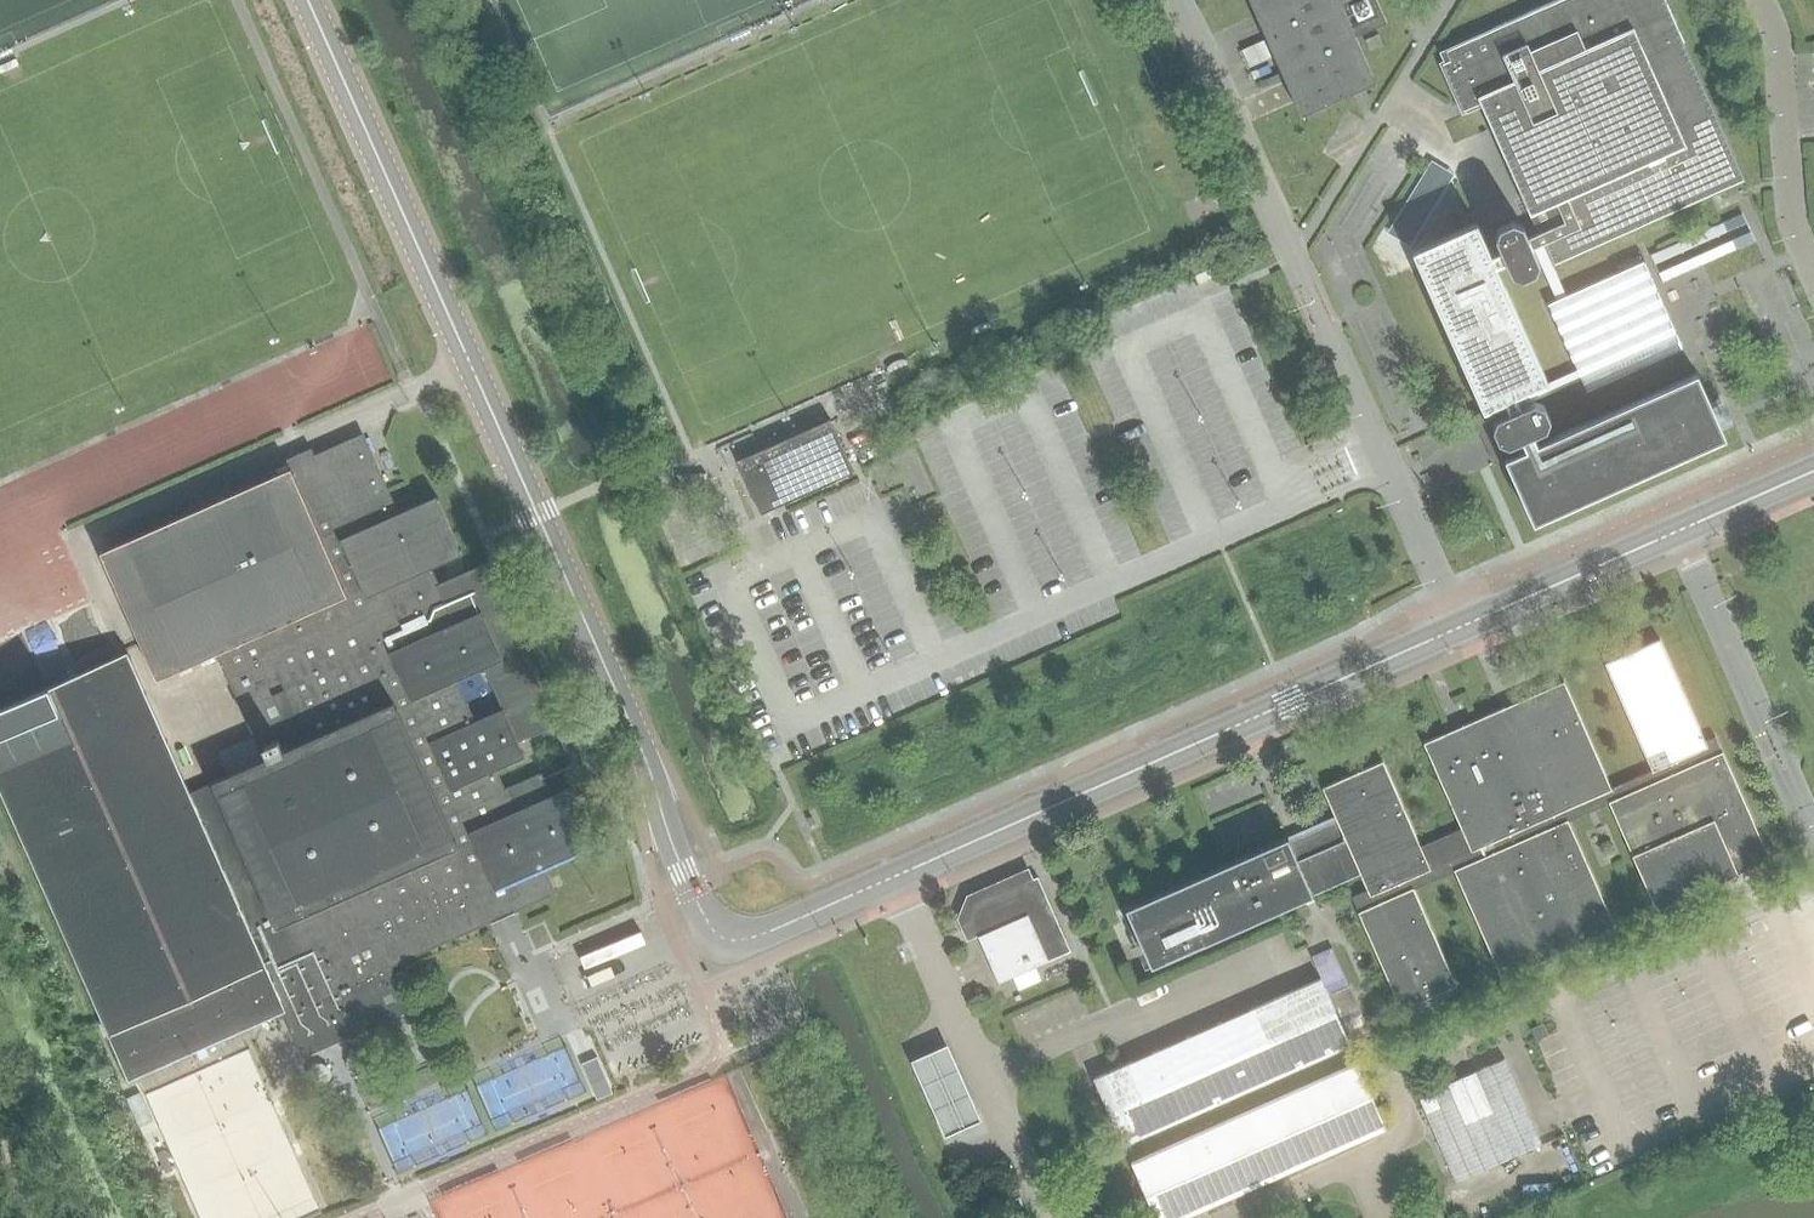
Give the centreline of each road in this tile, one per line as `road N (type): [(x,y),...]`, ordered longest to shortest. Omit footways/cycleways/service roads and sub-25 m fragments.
road 1 (tertiary): [(767,932),(738,940),(718,934),(692,893),(648,765),(306,0)]
road 2 (tertiary): [(887,878),(1813,471)]
road 3 (unclassified): [(1050,1217),(887,878)]
road 4 (unclassified): [(1388,1141),(1360,1165),(1239,1217)]
road 5 (tertiary): [(767,932),(887,878)]

